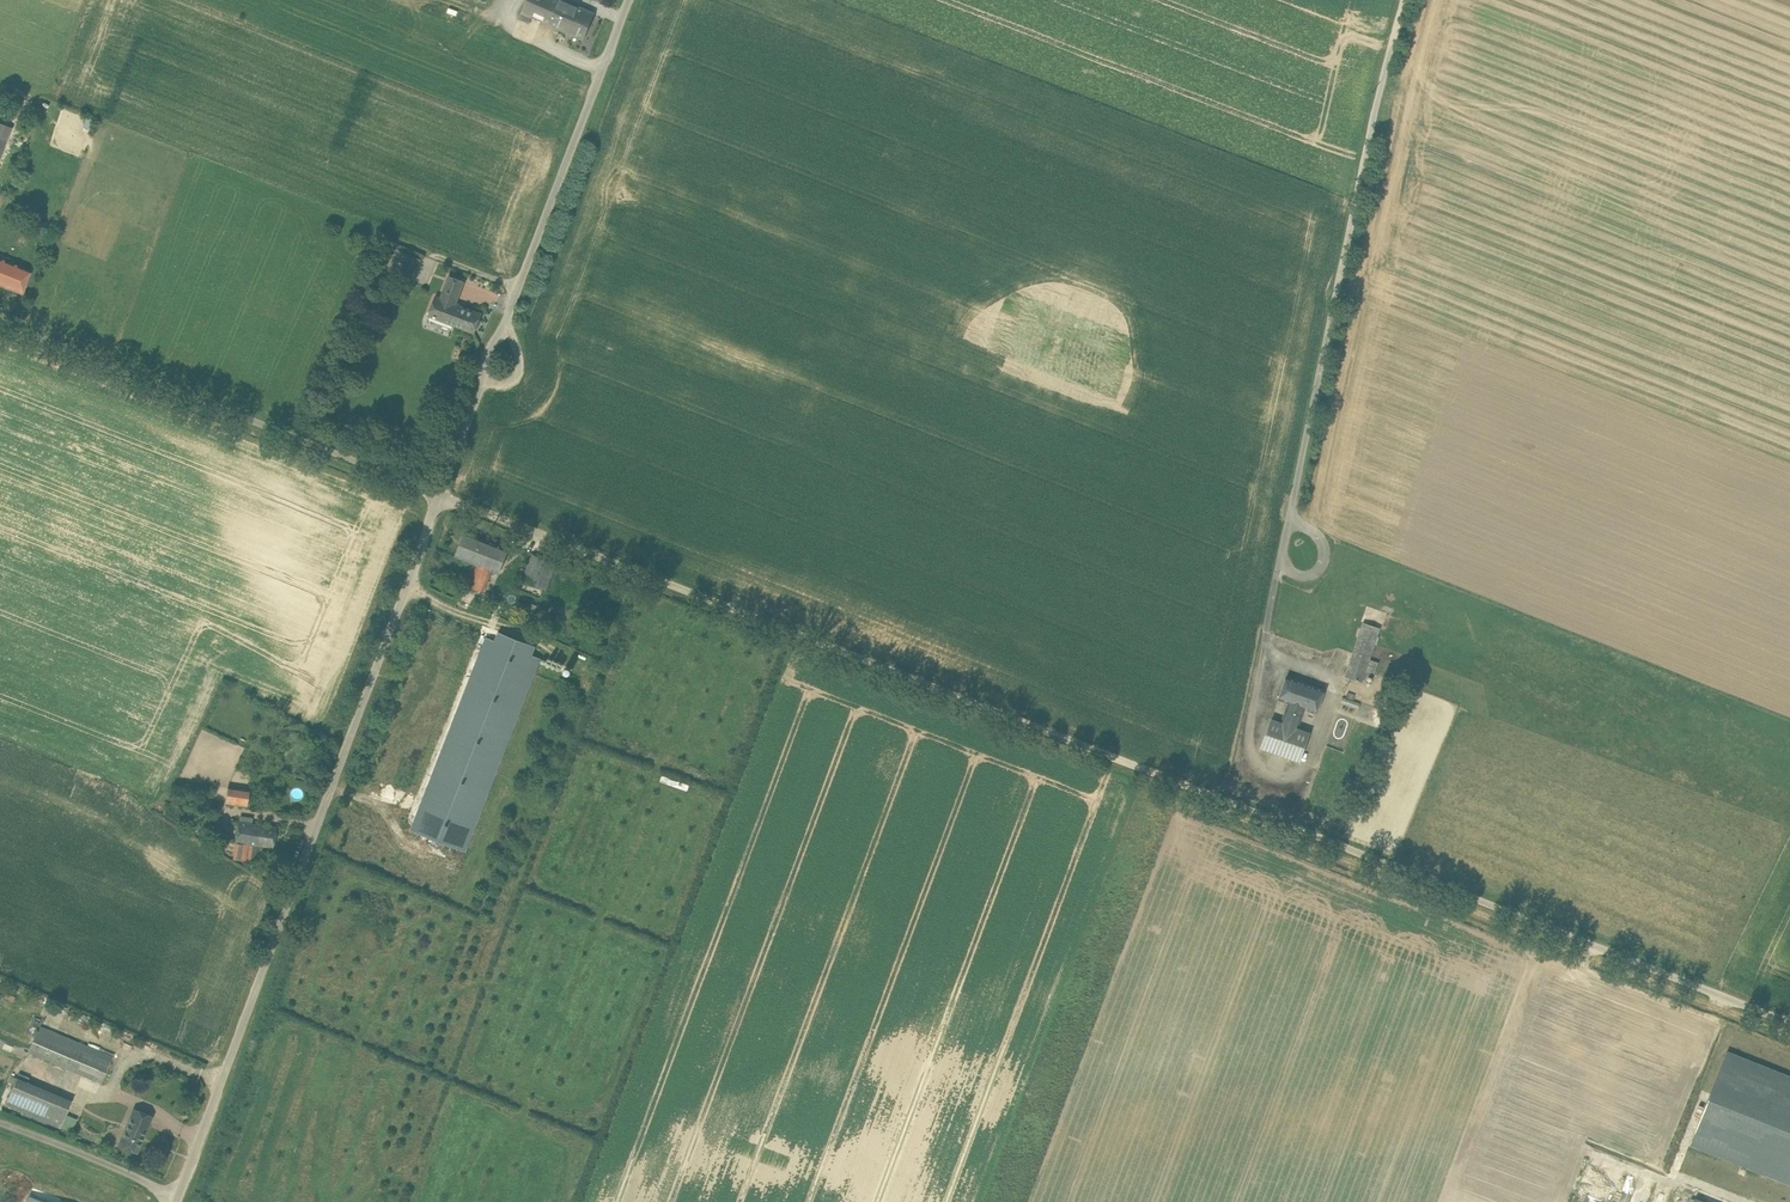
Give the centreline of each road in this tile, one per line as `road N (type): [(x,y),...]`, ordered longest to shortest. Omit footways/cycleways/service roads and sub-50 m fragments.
road 1 (unclassified): [(1789,1026),(441,491)]
road 2 (unclassified): [(177,1201),(441,491)]
road 3 (unclassified): [(441,491),(0,320)]
road 4 (unclassified): [(631,0),(504,319)]

